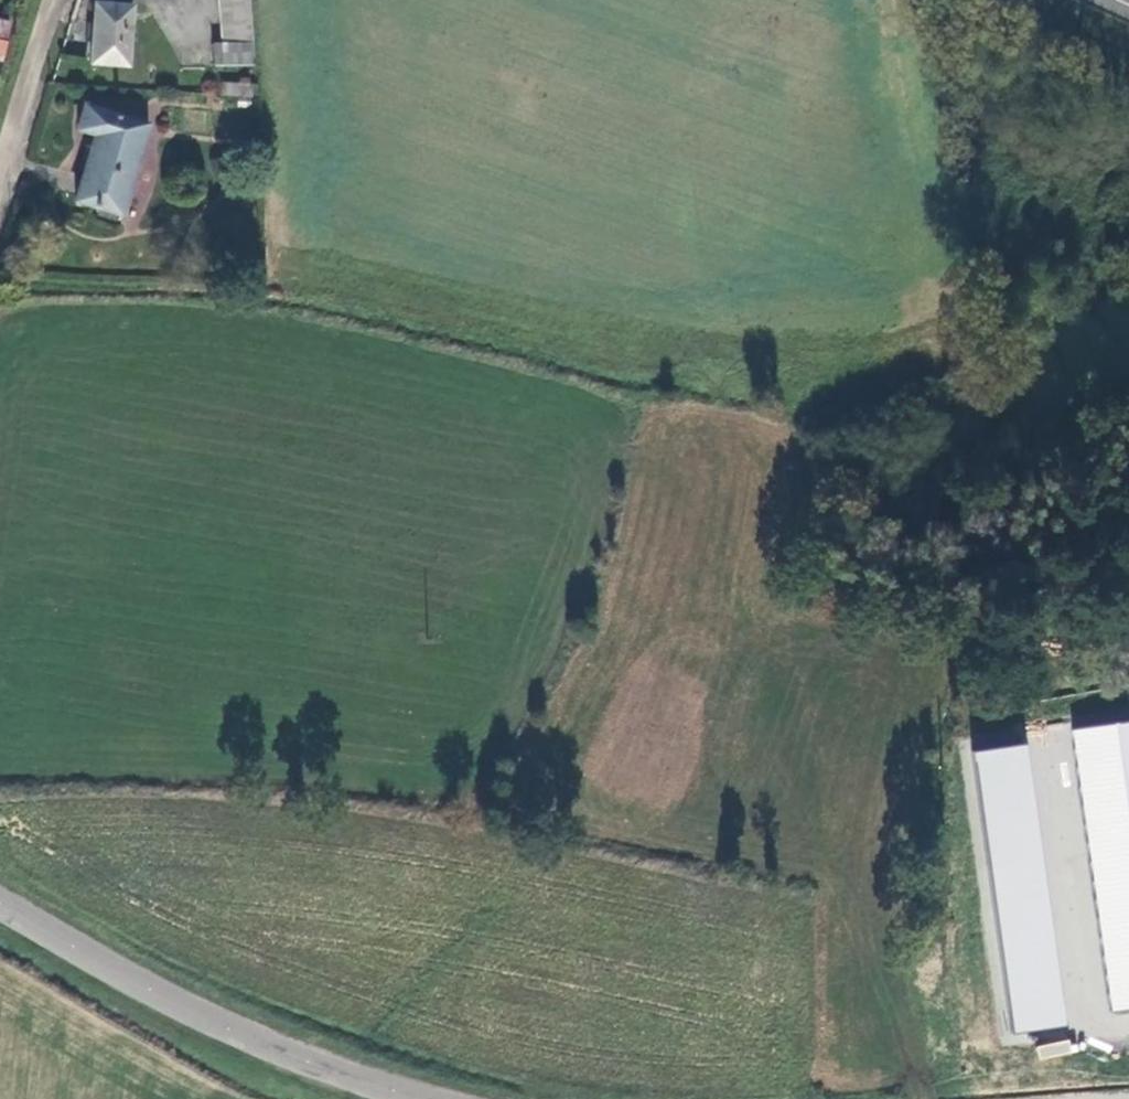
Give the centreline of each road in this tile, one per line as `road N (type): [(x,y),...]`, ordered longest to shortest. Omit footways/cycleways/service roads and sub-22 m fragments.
road 1 (tertiary): [(419,1098),(245,1038),(0,904)]
road 2 (unclassified): [(0,163),(50,0)]

